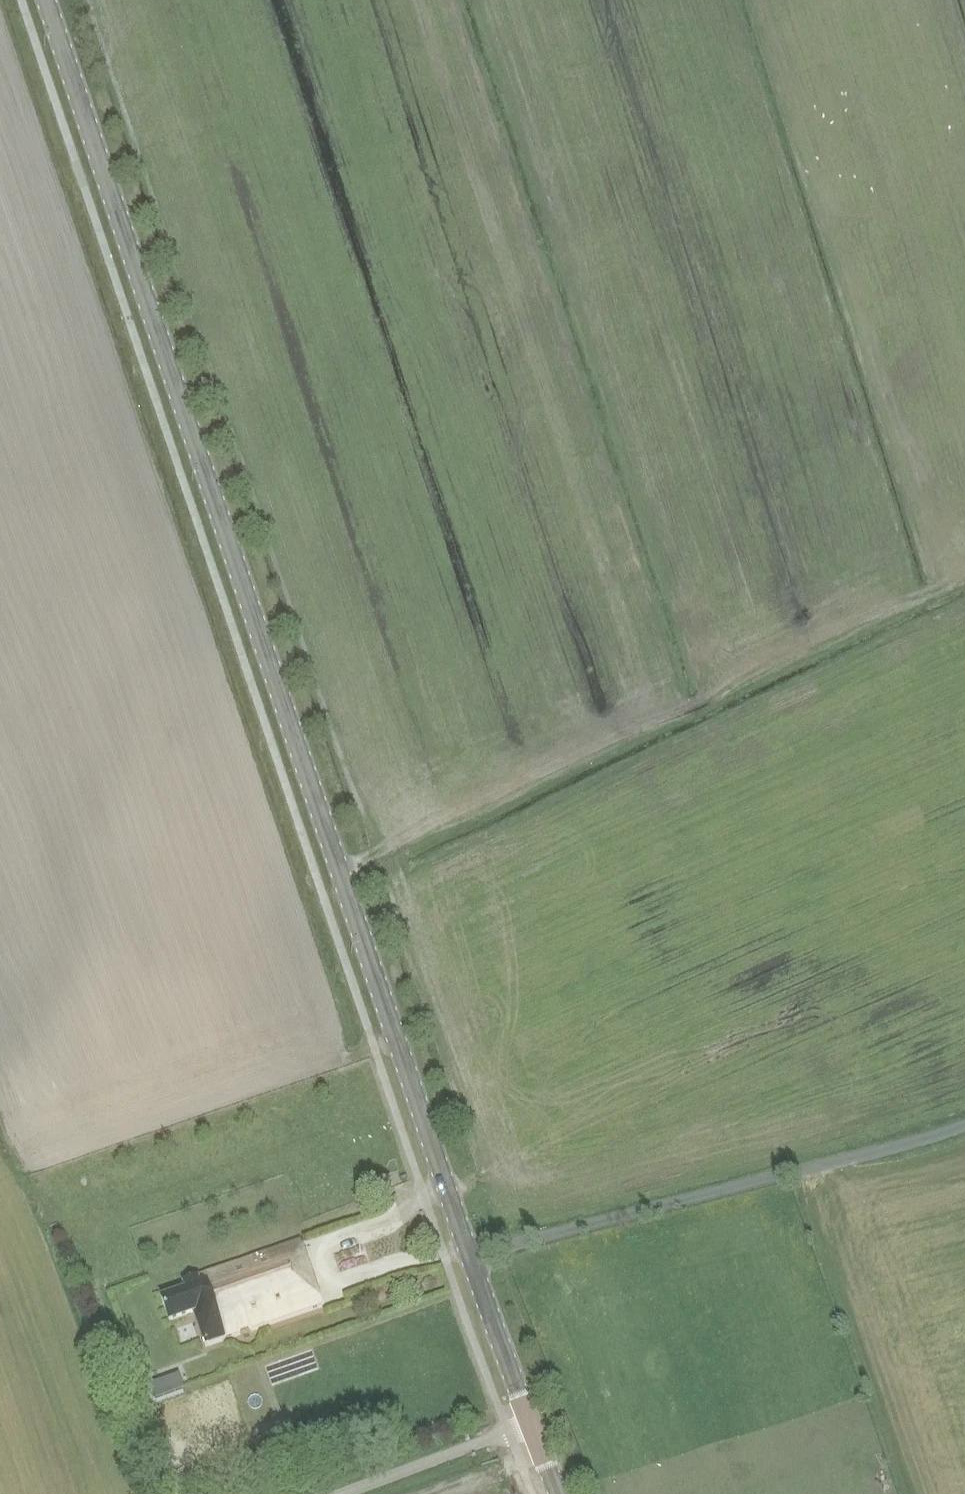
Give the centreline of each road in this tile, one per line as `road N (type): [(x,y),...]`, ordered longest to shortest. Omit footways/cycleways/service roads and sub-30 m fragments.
road 1 (tertiary): [(555,1493),(46,0)]

